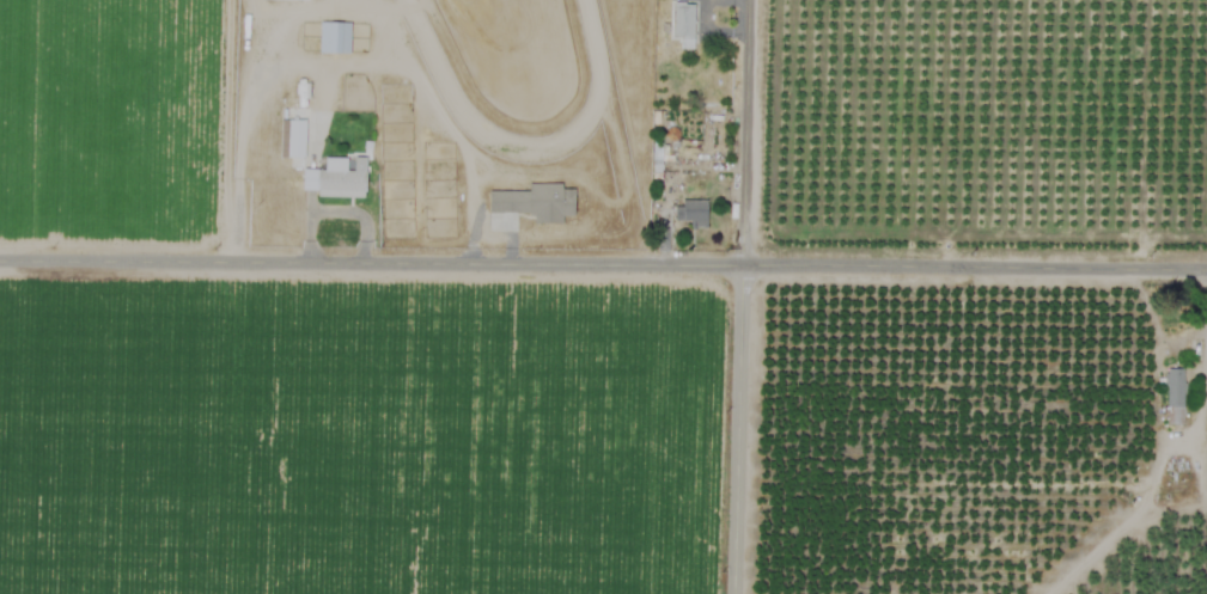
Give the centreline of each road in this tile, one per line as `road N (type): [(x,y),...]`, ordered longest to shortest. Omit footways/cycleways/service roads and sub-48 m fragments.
road 1 (residential): [(1206,264),(0,261)]
road 2 (residential): [(757,0),(740,593)]

